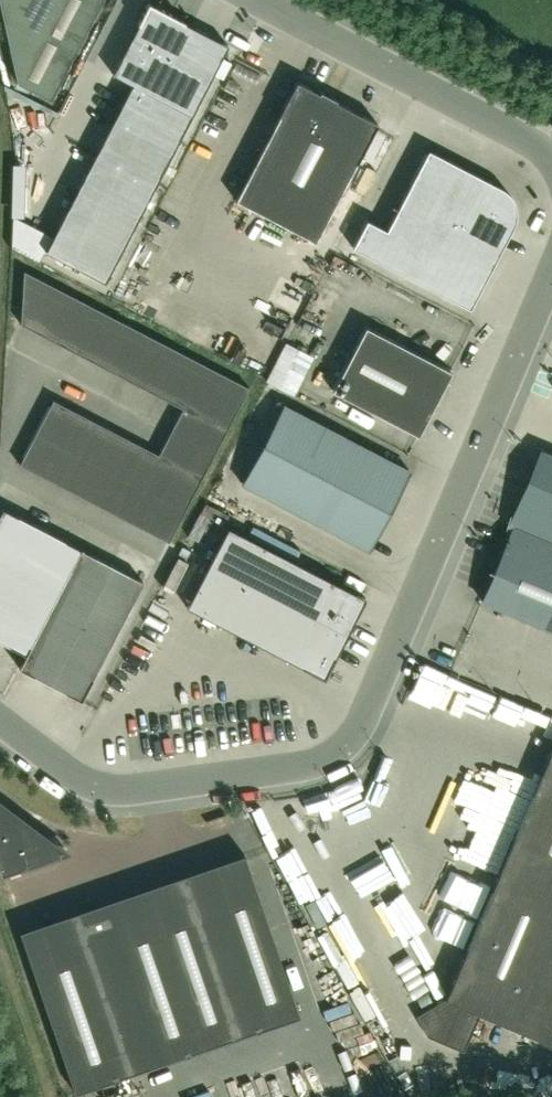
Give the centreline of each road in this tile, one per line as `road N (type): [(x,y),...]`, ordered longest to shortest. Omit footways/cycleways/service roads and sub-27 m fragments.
road 1 (unclassified): [(551,273),(365,717),(340,749),(302,766),(126,791),(75,776),(0,721)]
road 2 (unclassified): [(253,0),(530,141),(551,160)]

